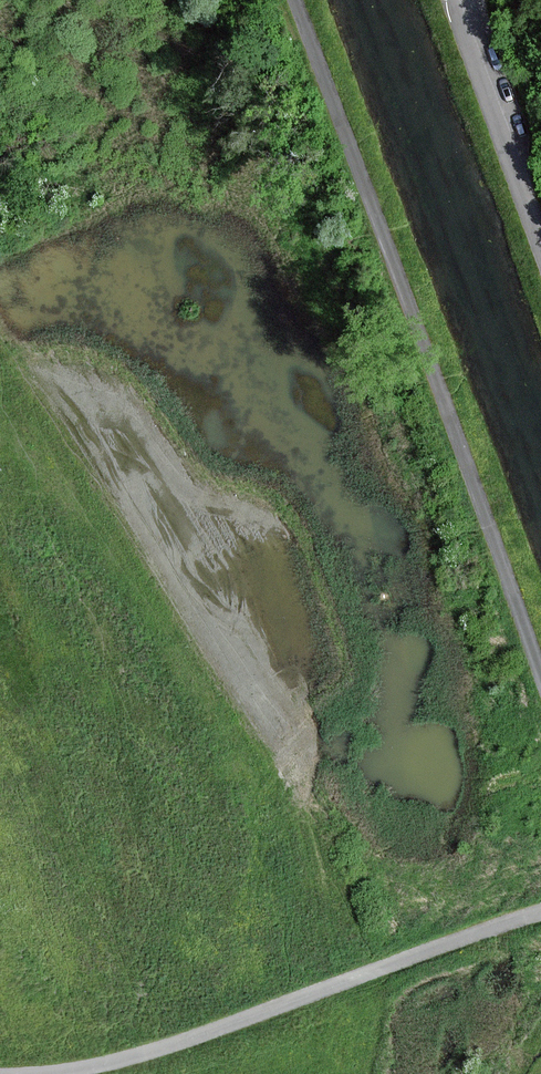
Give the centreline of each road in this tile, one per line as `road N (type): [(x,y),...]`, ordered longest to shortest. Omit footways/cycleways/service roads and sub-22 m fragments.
road 1 (unclassified): [(294,0),(540,673)]
road 2 (unclassified): [(540,913),(195,1037),(38,1073)]
road 3 (unclassified): [(540,256),(458,0)]

